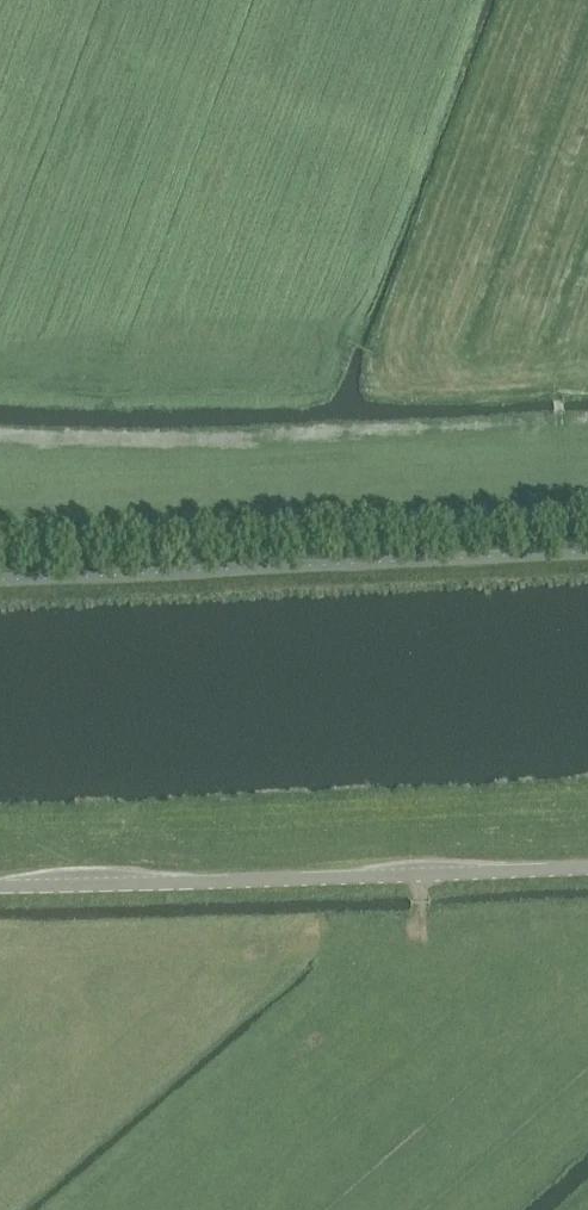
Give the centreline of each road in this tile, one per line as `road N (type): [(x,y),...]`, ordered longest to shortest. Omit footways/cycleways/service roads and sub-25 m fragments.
road 1 (tertiary): [(587,866),(0,885)]
road 2 (track): [(587,462),(0,479)]

